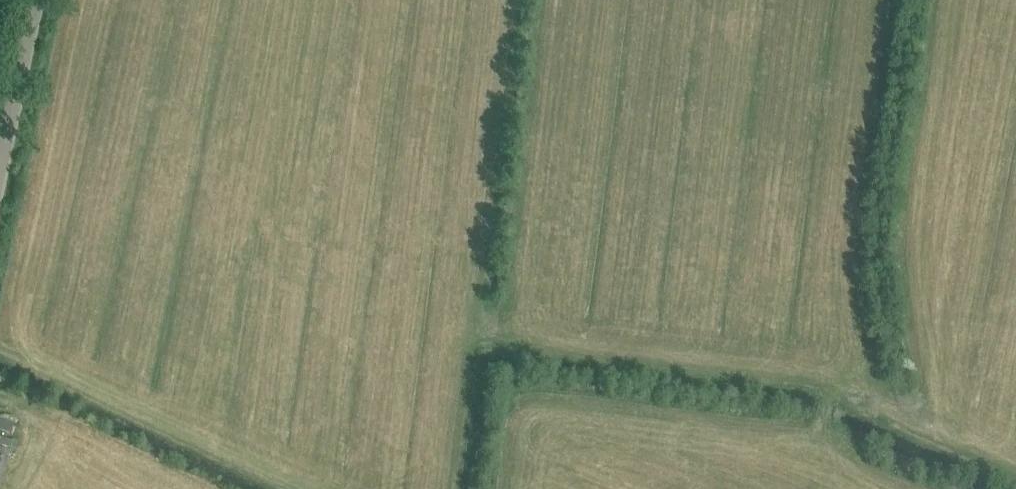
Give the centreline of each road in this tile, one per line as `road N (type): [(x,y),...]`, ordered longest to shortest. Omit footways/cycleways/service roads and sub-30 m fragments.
road 1 (tertiary): [(0,173),(37,0)]

